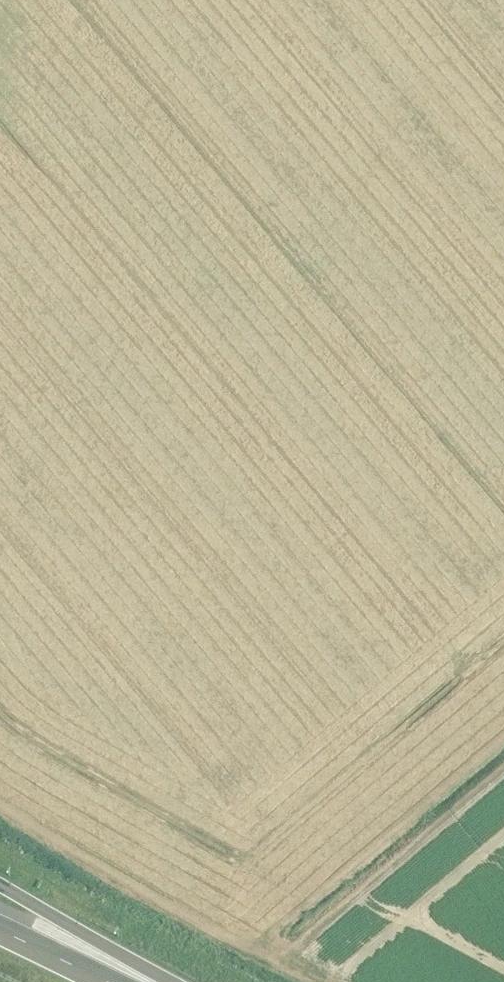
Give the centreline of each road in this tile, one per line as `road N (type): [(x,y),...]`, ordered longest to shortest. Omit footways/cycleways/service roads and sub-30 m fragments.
road 1 (motorway): [(173,981),(0,885)]

